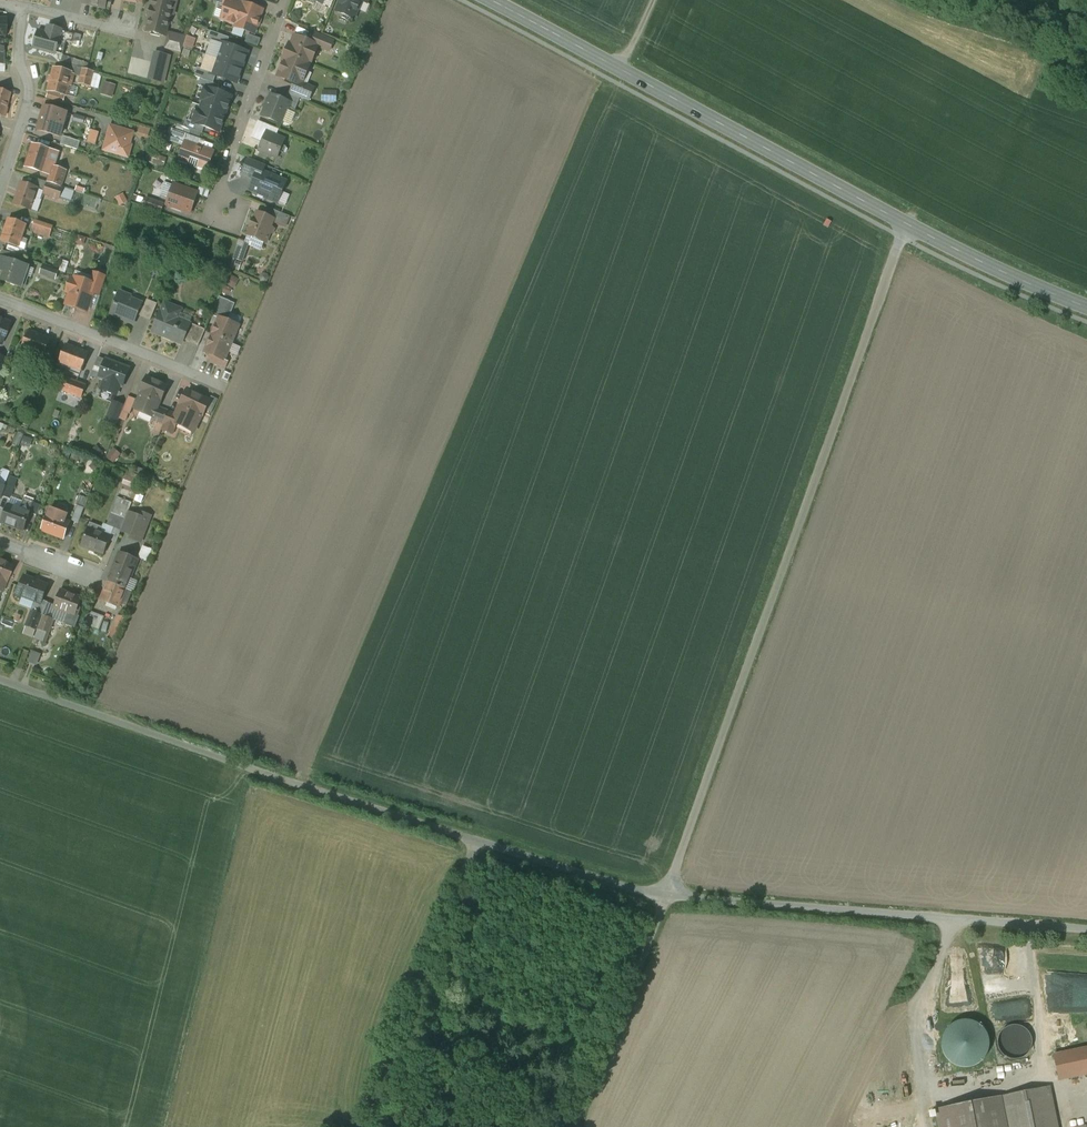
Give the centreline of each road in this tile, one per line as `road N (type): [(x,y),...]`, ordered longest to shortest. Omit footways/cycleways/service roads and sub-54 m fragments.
road 1 (unclassified): [(906,224),(666,896)]
road 2 (unclassified): [(666,896),(224,761),(0,680)]
road 3 (tertiary): [(488,0),(906,224)]
road 4 (unclassified): [(666,896),(1086,932)]
road 5 (residential): [(0,300),(216,384)]
road 6 (residential): [(284,0),(241,116),(220,210)]
road 7 (tertiary): [(906,224),(1086,307)]
road 8 (residential): [(20,7),(19,57),(29,97),(0,191)]

